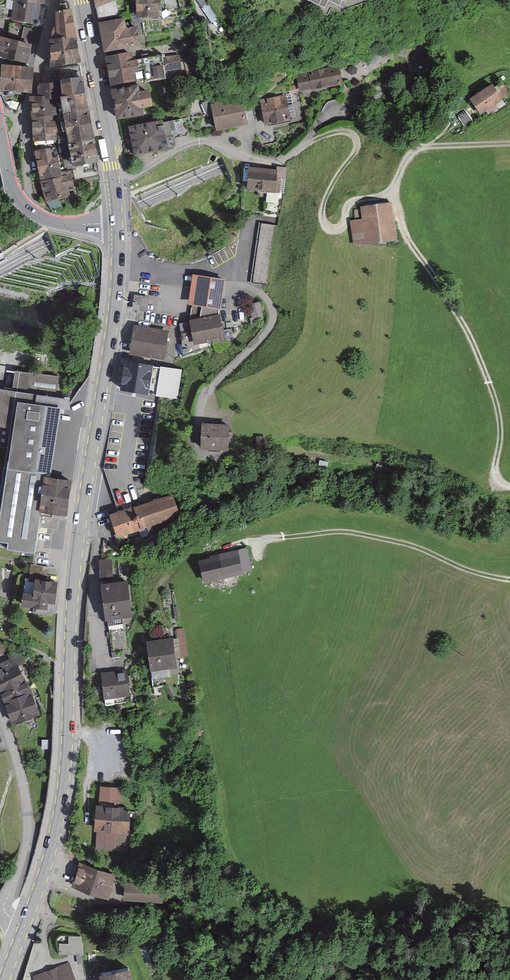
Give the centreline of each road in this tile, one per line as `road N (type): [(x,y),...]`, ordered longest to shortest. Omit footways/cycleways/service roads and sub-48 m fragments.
road 1 (primary): [(118,264),(75,570),(62,803),(23,927)]
road 2 (track): [(123,662),(169,575),(214,546),(359,534),(489,576)]
road 3 (track): [(302,149),(342,133),(356,142),(328,209),(339,232),(360,203),(386,195),(421,149),(509,145)]
road 4 (track): [(509,484),(495,472),(500,431),(492,390),(467,330),(406,236),(395,185)]
road 5 (residential): [(118,264),(240,278),(267,309),(265,330),(211,394),(211,405)]
road 6 (unclassified): [(23,927),(1,909),(27,835),(0,719)]
road 7 (primary): [(82,0),(118,223)]
road 8 (unclassified): [(54,0),(28,108),(0,174)]
road 9 (tertiary): [(0,129),(10,180),(31,210),(64,223),(118,223)]

